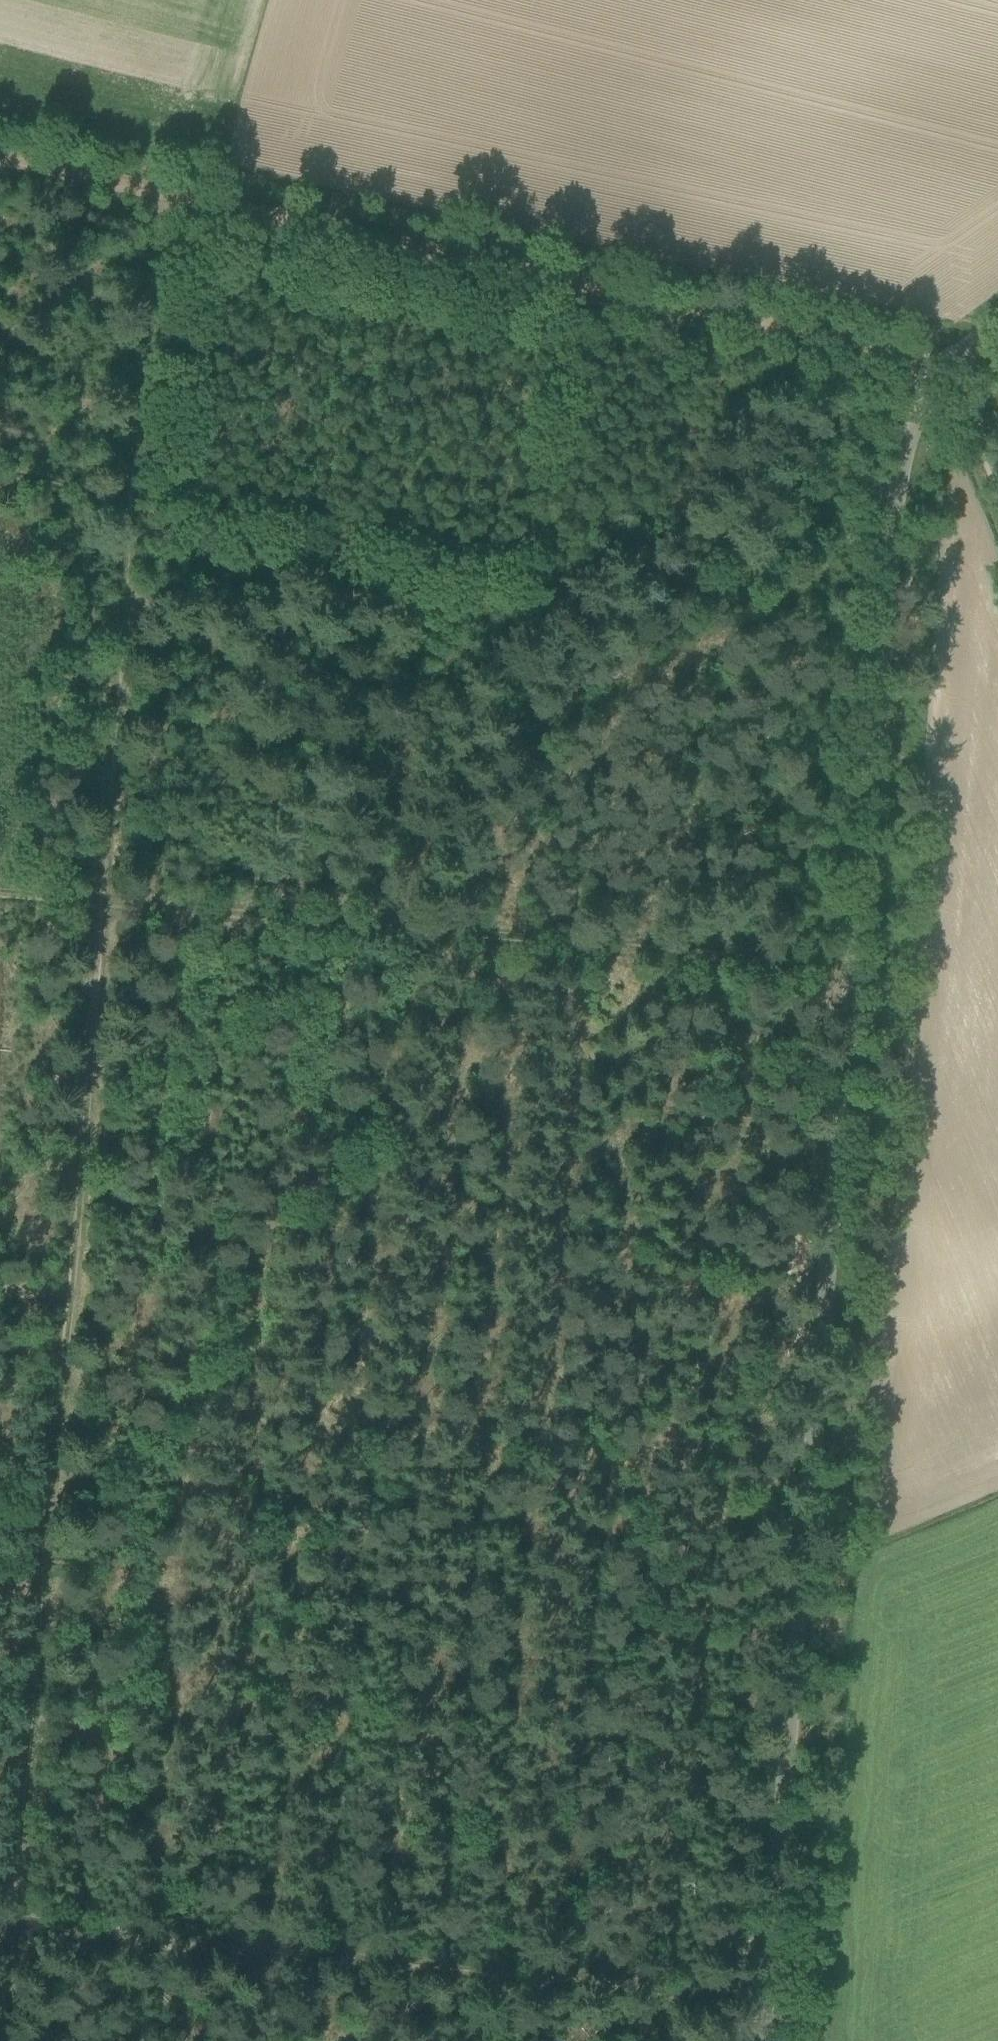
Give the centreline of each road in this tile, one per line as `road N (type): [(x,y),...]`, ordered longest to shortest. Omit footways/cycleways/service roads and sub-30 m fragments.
road 1 (unclassified): [(762,2040),(896,492),(925,393),(997,327)]
road 2 (track): [(997,485),(965,403),(944,369),(922,360),(0,167)]
road 3 (track): [(92,909),(39,1396),(0,1909)]
road 4 (track): [(811,1463),(0,1392)]
road 5 (track): [(766,2002),(0,1925)]
road 6 (track): [(92,909),(852,975)]
road 7 (track): [(146,199),(118,471),(92,909)]

